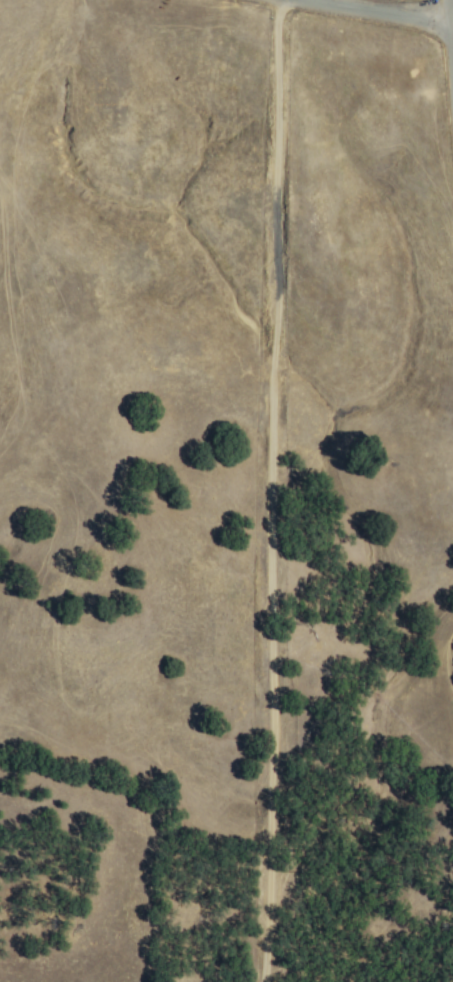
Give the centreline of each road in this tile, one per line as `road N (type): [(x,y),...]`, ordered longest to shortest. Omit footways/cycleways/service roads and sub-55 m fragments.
road 1 (residential): [(452,23),(307,0)]

